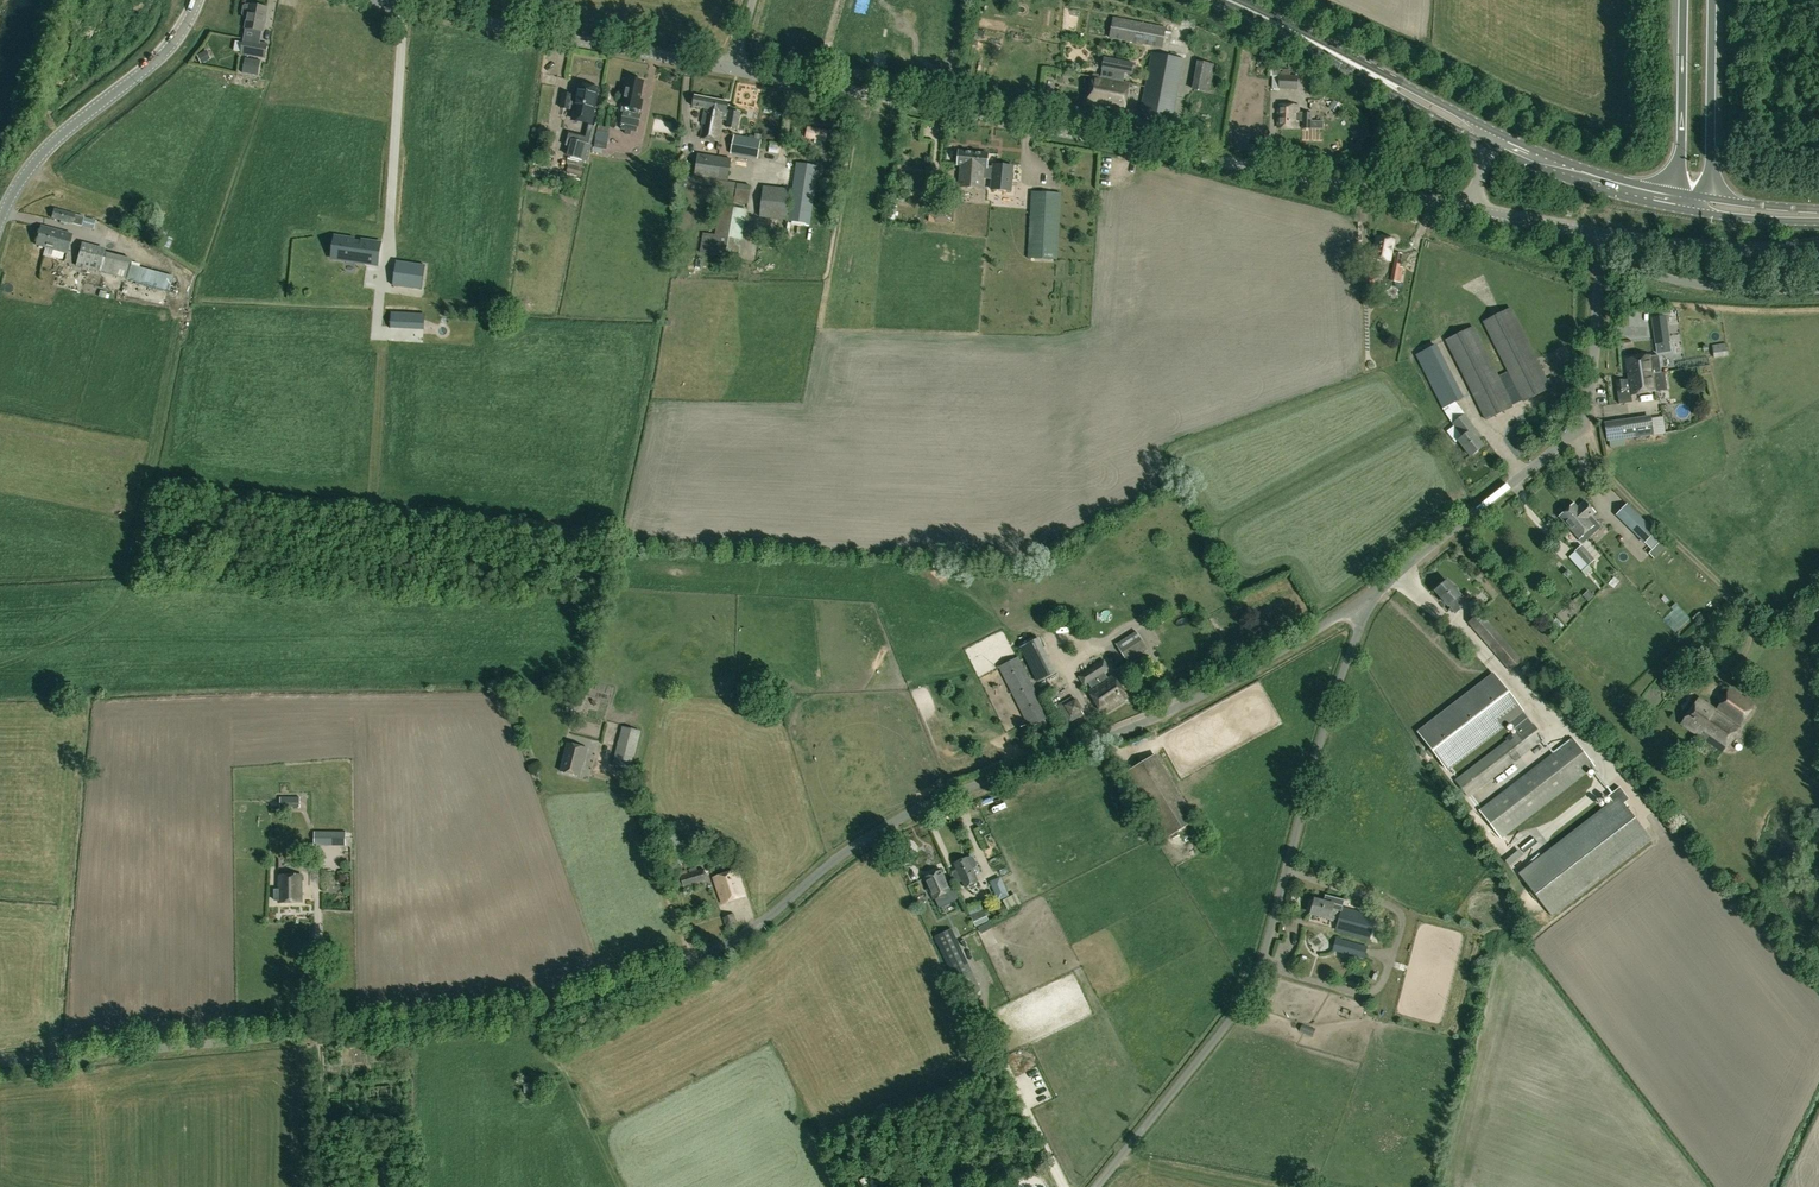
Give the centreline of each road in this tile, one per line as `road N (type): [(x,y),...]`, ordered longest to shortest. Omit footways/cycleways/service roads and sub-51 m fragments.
road 1 (unclassified): [(0,1063),(570,1004),(669,971),(738,941),(883,829),(1256,678),(1371,595)]
road 2 (unclassified): [(1469,209),(733,70)]
road 3 (unclassified): [(1095,1186),(1217,1043),(1251,987),(1371,595)]
road 4 (unclassified): [(1371,595),(1580,429),(1593,382),(1601,260)]
road 5 (track): [(383,342),(374,507),(615,533)]
road 6 (unclassified): [(733,70),(372,0)]
road 7 (tertiary): [(0,220),(35,160),(164,54),(196,0)]
road 8 (track): [(180,306),(128,580)]
road 9 (track): [(374,507),(146,484)]
road 10 (unclassified): [(1601,260),(1733,289),(1818,291)]
road 11 (unclassified): [(1818,243),(1702,248),(1603,234)]
road 12 (secondary): [(1490,146),(1583,184),(1689,211)]
road 13 (motorway): [(1710,199),(1714,0)]
road 14 (track): [(534,1008),(619,1186)]
road 15 (motorway): [(1682,0),(1675,192)]
road 16 (secondary): [(1675,192),(1574,165),(1494,132)]
road 17 (secondary): [(1390,84),(1227,0)]
road 18 (unclassified): [(1603,234),(1469,209)]
road 19 (secondary): [(1689,211),(1818,222)]

